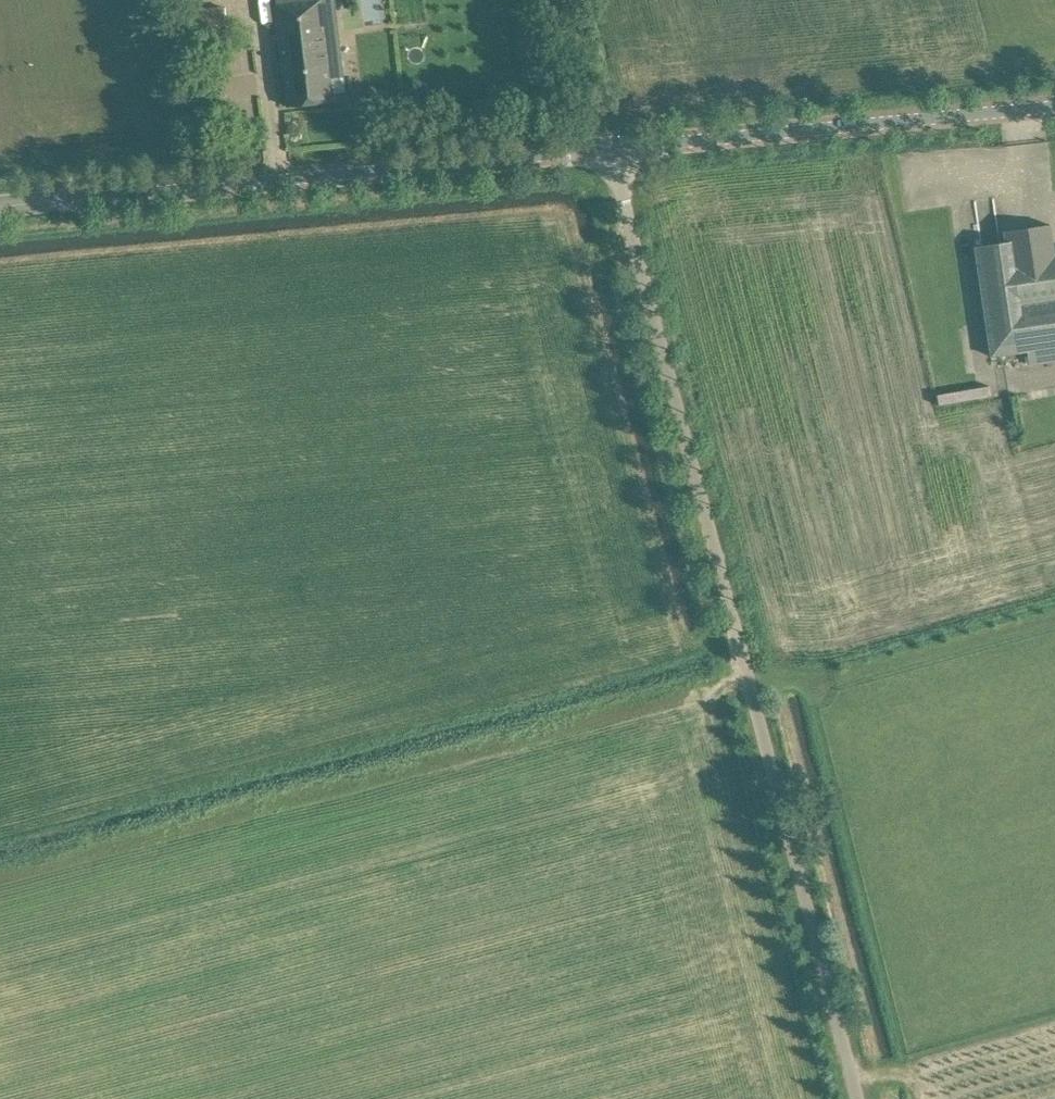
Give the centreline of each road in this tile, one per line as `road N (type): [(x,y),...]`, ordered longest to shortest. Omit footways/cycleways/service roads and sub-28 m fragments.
road 1 (unclassified): [(845,1098),(594,151)]
road 2 (unclassified): [(0,207),(594,151)]
road 3 (unclassified): [(594,151),(1054,105)]

